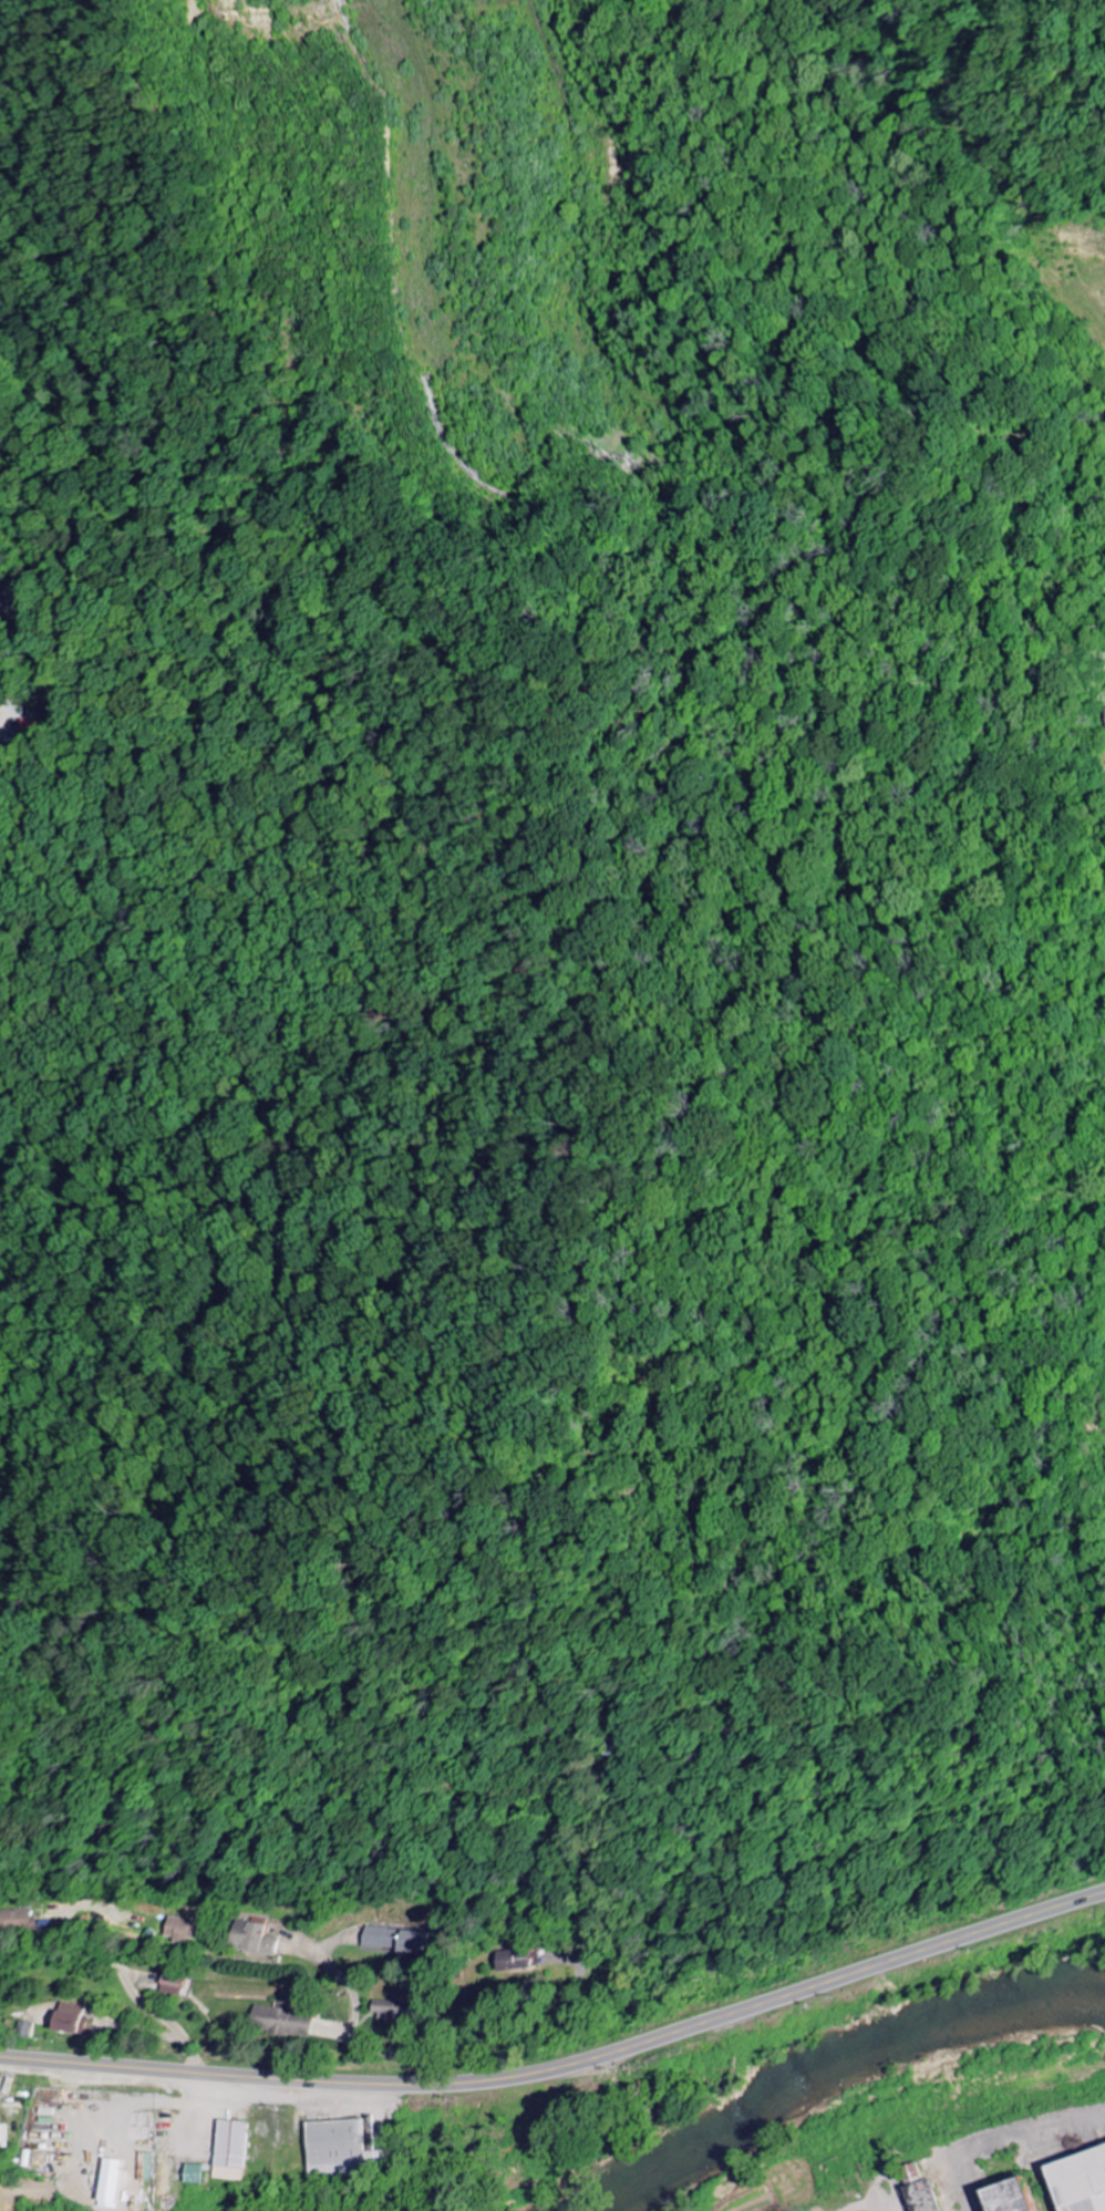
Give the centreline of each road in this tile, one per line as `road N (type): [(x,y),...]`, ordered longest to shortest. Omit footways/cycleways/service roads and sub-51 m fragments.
road 1 (secondary): [(0,2055),(318,2081),(500,2078),(630,2046),(1104,1890)]
road 2 (residential): [(437,2083),(446,2060),(554,2024),(595,1967)]

